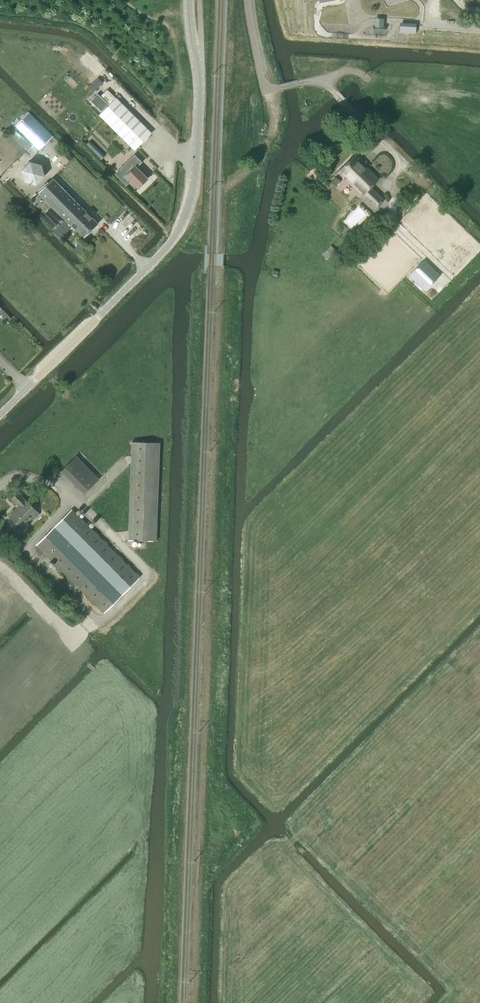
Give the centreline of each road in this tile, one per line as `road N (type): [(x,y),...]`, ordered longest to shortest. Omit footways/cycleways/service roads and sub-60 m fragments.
road 1 (unclassified): [(0,414),(168,246),(184,216),(194,189),(200,81),(188,0)]

